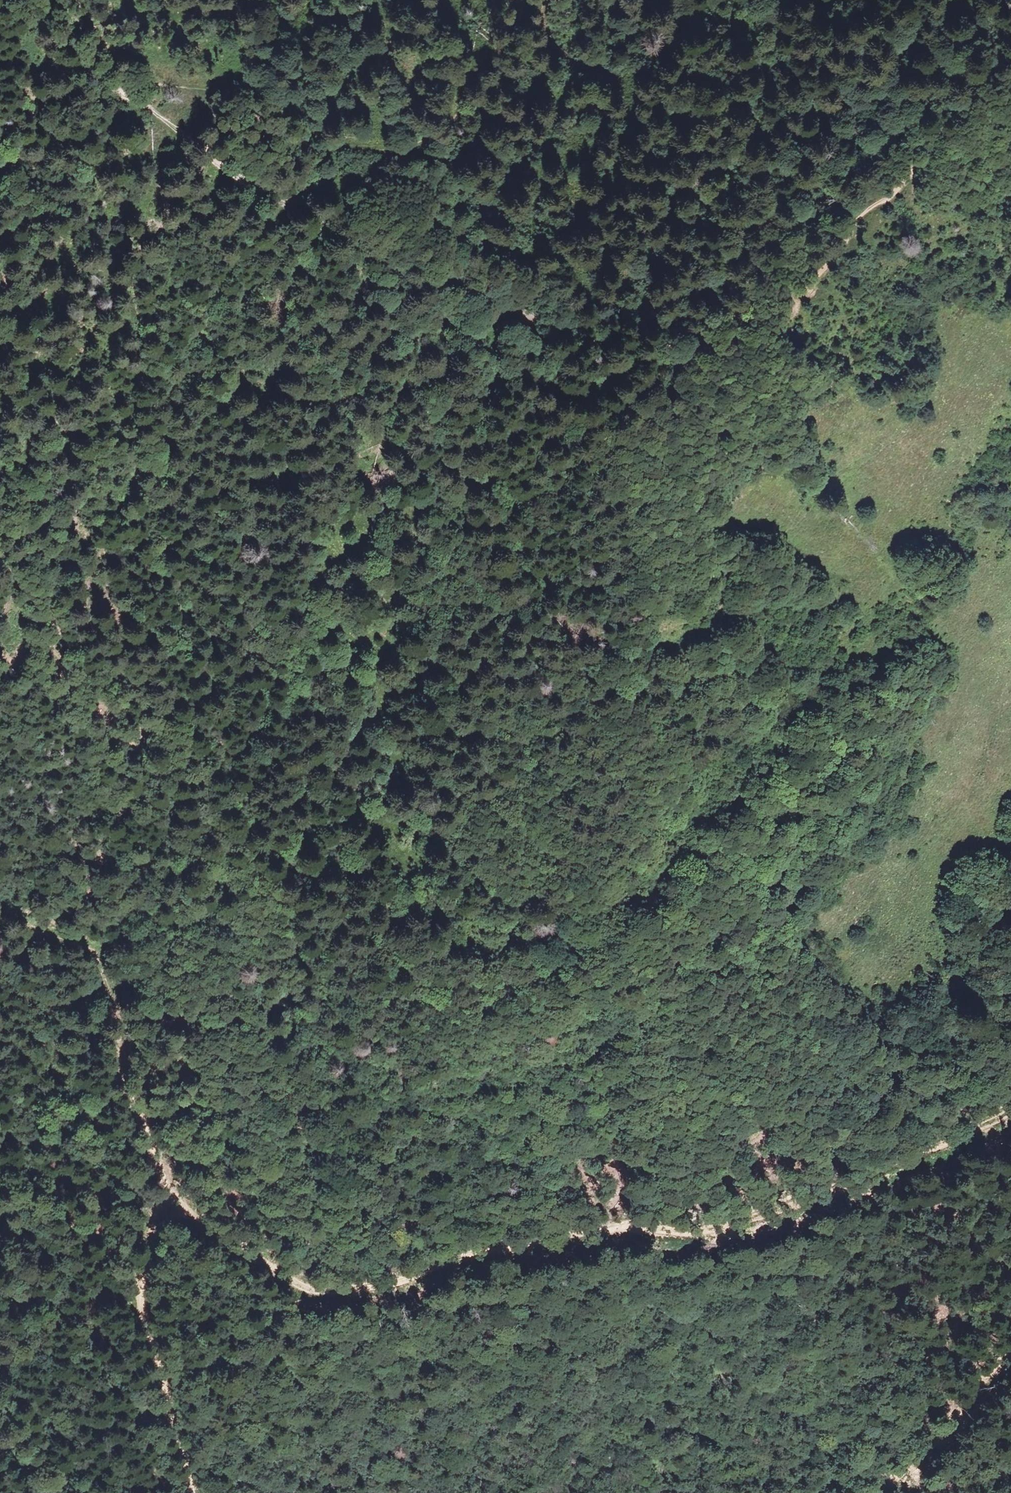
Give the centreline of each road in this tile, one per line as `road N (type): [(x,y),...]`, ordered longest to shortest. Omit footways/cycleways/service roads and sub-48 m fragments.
road 1 (track): [(111,78),(200,143),(207,157),(356,241),(579,337),(670,346),(701,342),(762,314),(812,277),(1010,53)]
road 2 (track): [(164,1196),(259,1266),(299,1288),(340,1297),(479,1254),(634,1226),(675,1234),(733,1225),(858,1182),(1010,1113)]
road 3 (track): [(111,78),(249,91),(335,132),(434,154),(465,133),(544,43),(543,16),(552,0)]
road 4 (track): [(17,0),(28,23),(62,53),(111,78)]

